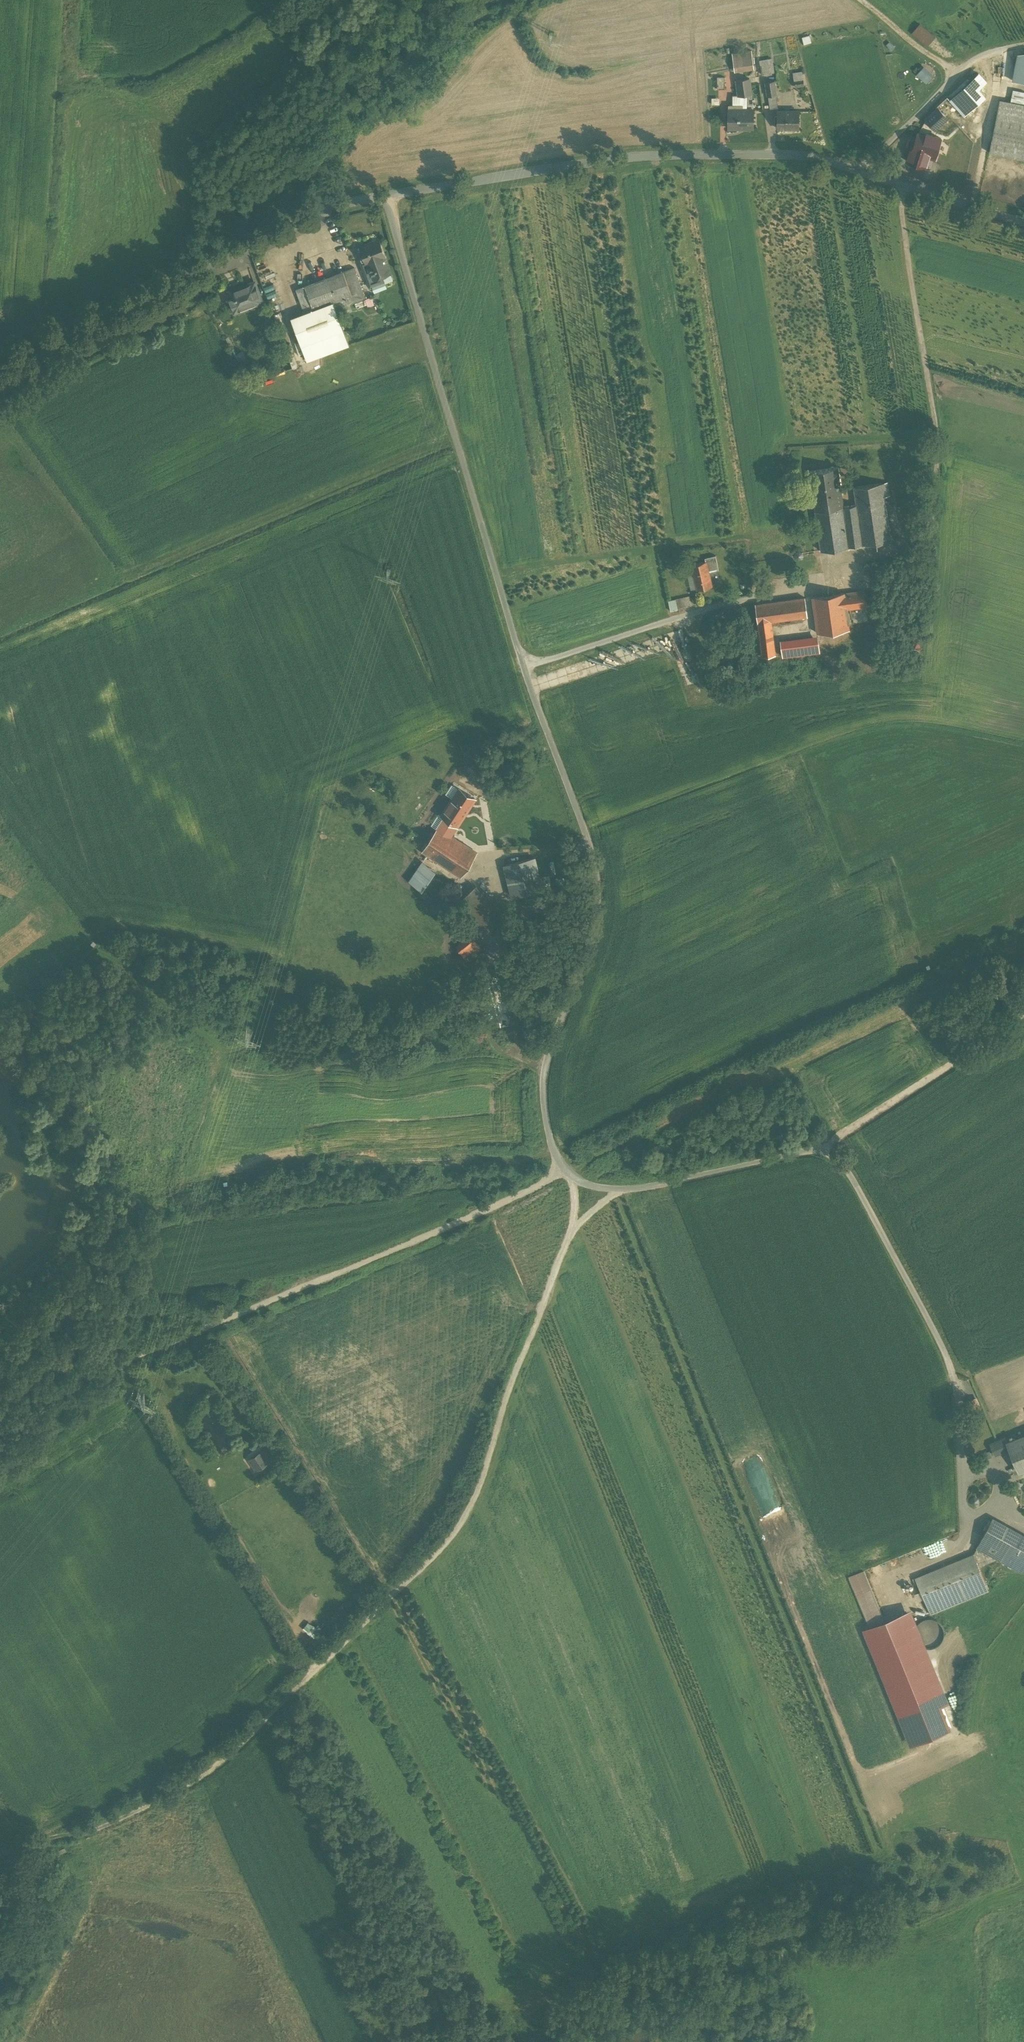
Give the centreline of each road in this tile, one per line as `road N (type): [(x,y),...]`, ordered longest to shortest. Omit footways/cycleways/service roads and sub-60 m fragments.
road 1 (unclassified): [(384,196),(541,730),(596,879),(593,933),(542,1084),(553,1153),(573,1179),(626,1190),(829,1144),(942,1338),(954,1369),(962,1471)]
road 2 (track): [(0,1805),(30,1842),(79,1834),(196,1781),(266,1723),(470,1514),(573,1234)]
road 3 (unclassified): [(1023,223),(808,155),(771,153),(608,161),(384,196)]
road 4 (track): [(0,1342),(89,1219),(126,1194),(253,1160),(362,1147),(383,1162),(520,1162),(553,1153)]
road 5 (track): [(0,1411),(439,1231),(566,1170)]
road 6 (track): [(905,186),(903,228),(938,445),(935,504),(924,533),(865,557),(855,572)]
road 7 (unclassified): [(384,196),(325,211),(32,345)]
road 8 (track): [(829,1144),(1023,1015)]
road 9 (track): [(956,77),(862,0)]

